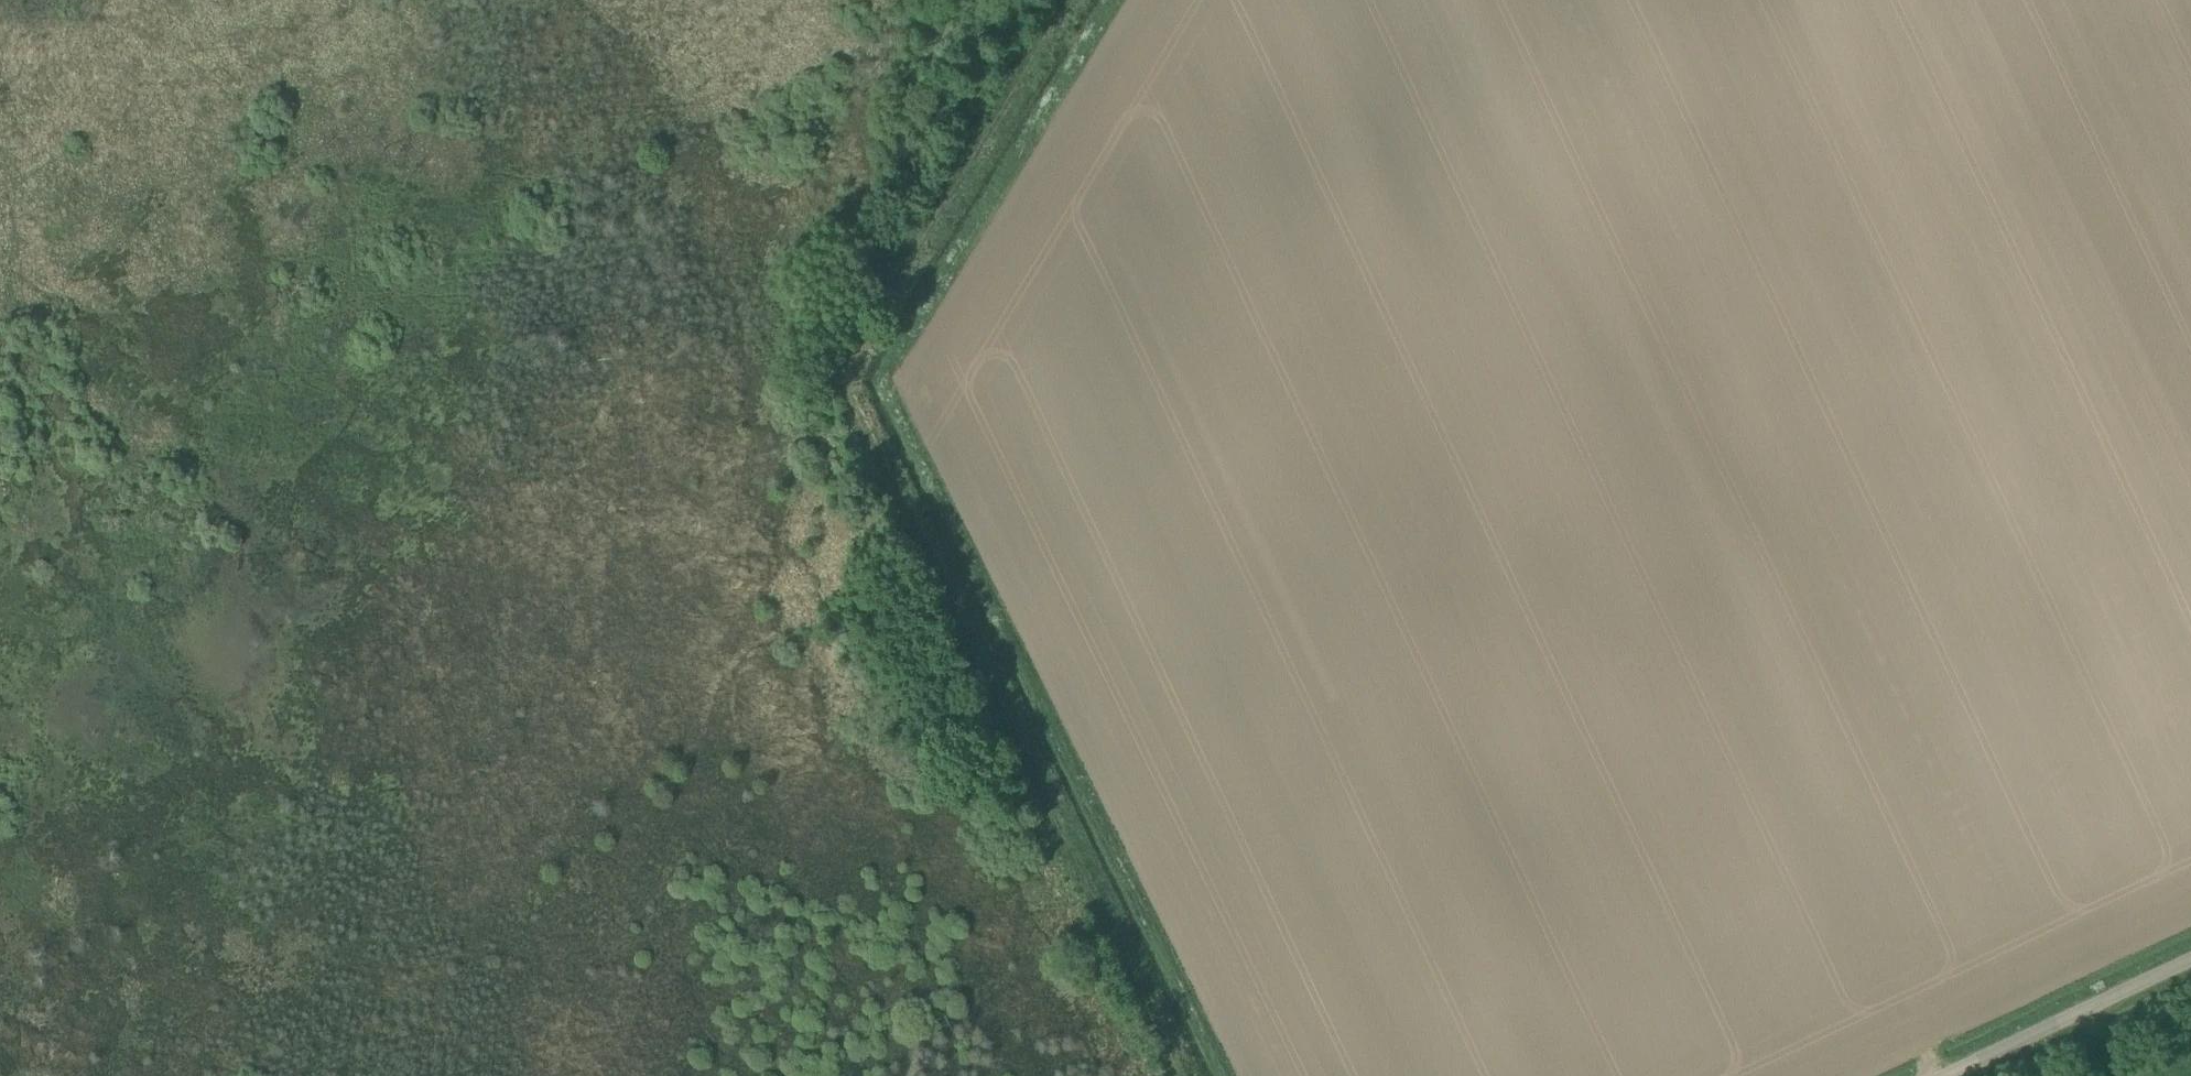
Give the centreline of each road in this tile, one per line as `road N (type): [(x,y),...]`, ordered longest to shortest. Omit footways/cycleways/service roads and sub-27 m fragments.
road 1 (unclassified): [(1930,1075),(2190,953)]

